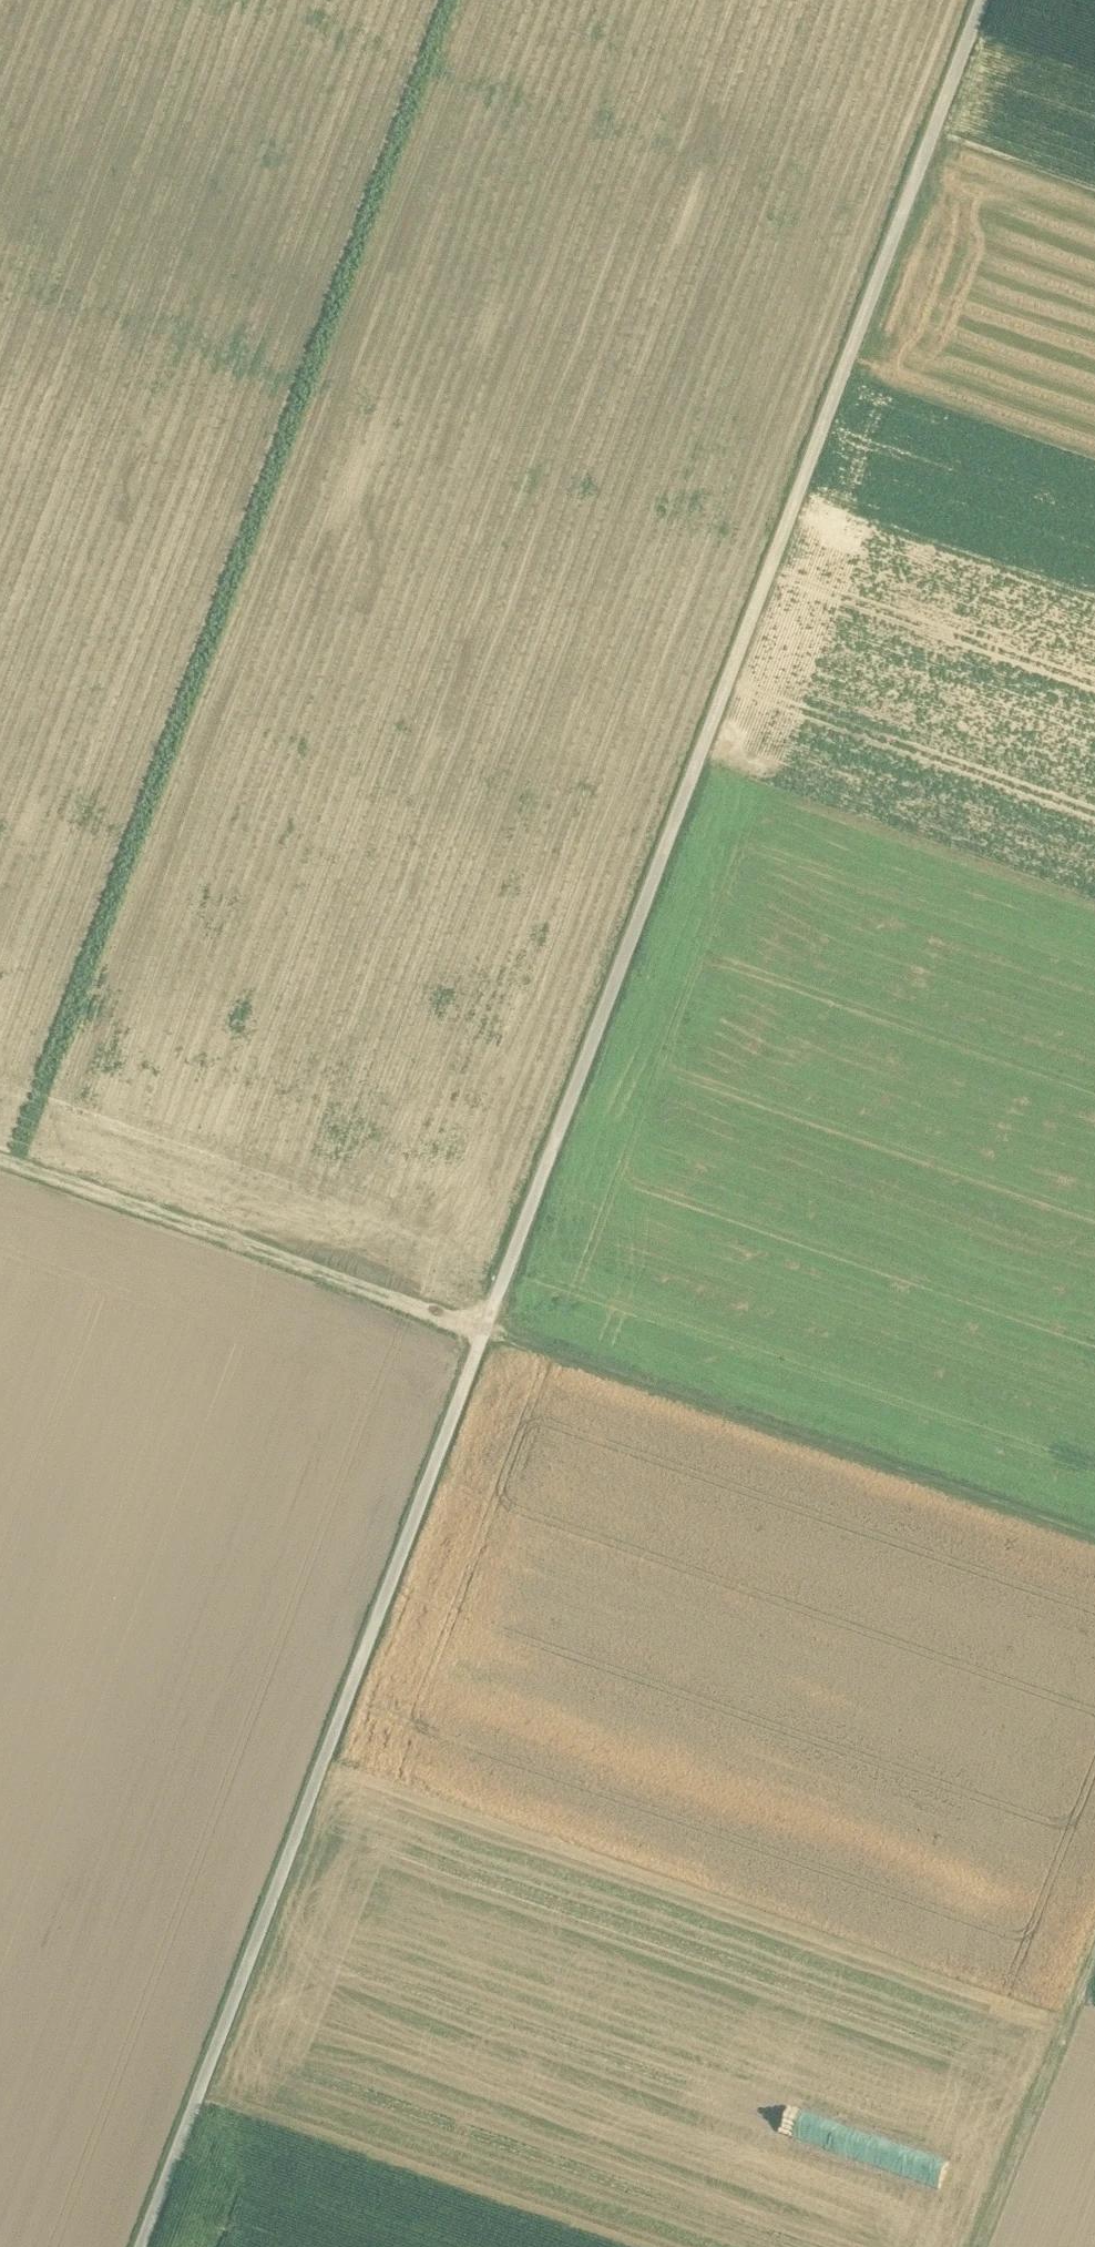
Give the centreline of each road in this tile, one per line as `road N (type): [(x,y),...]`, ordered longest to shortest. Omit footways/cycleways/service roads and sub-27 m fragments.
road 1 (track): [(984,0),(140,2246)]
road 2 (track): [(1094,1546),(410,1318),(0,1170)]
road 3 (track): [(1094,2010),(1001,2246)]

